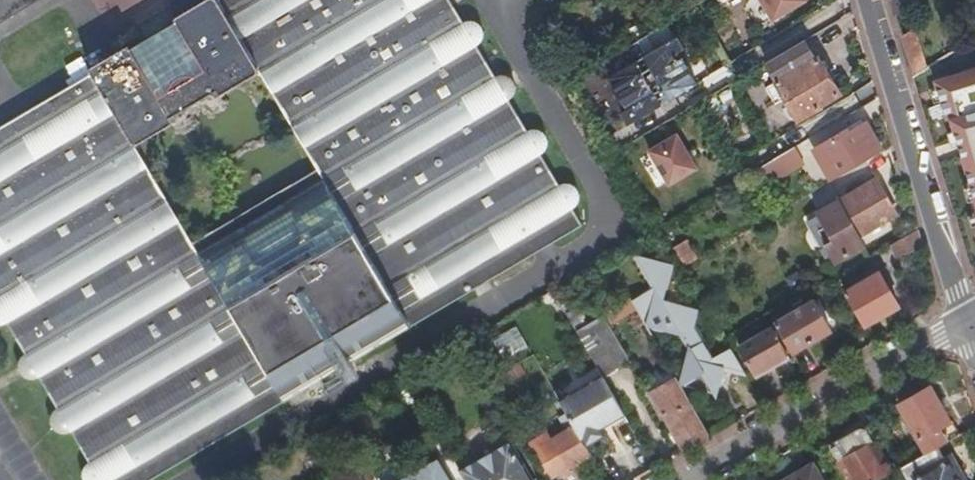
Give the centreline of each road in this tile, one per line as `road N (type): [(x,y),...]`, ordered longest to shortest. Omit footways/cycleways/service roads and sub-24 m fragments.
road 1 (residential): [(865,0),(966,321)]
road 2 (residential): [(688,479),(966,321)]

